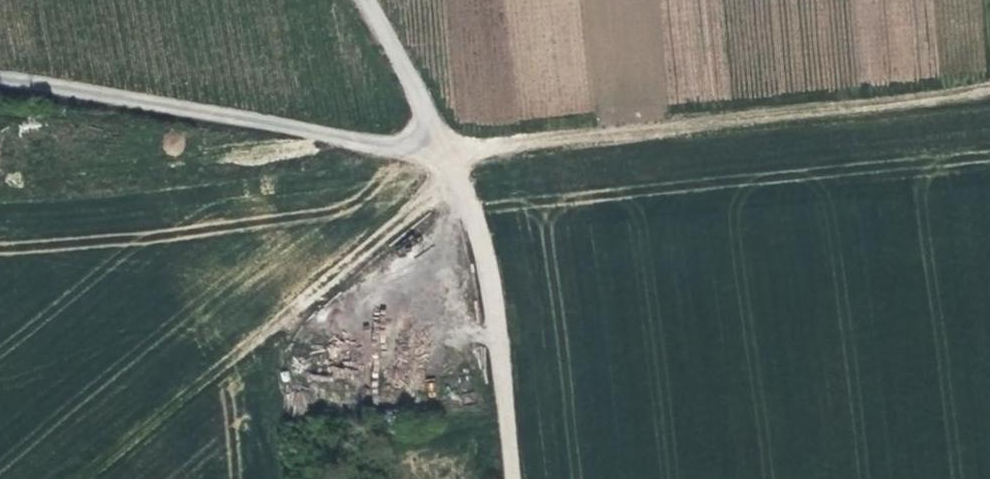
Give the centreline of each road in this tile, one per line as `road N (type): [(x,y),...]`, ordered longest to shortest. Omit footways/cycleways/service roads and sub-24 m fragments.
road 1 (track): [(451,154),(989,92)]
road 2 (track): [(455,163),(403,220),(84,478)]
road 3 (track): [(0,79),(402,147),(423,127),(422,102)]
road 4 (track): [(422,102),(455,163),(483,241),(511,478)]

